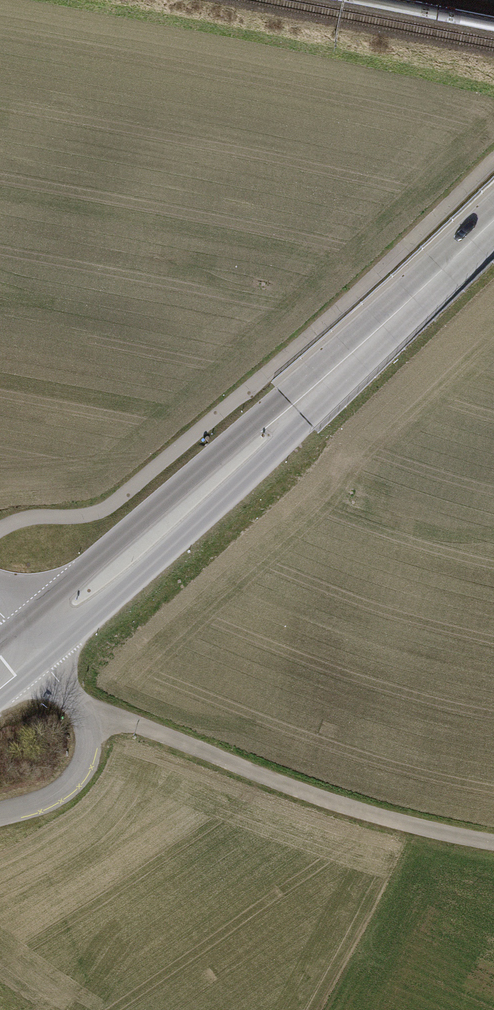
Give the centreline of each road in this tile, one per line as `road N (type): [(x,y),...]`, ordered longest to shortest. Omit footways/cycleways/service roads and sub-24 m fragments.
road 1 (track): [(93,720),(132,724),(334,802),(493,841)]
road 2 (secondary): [(39,657),(253,471),(293,409)]
road 3 (secondary): [(293,409),(230,443),(16,630)]
road 4 (secondary): [(293,409),(493,217)]
road 5 (residential): [(0,817),(51,799),(83,773),(93,720),(39,657)]

